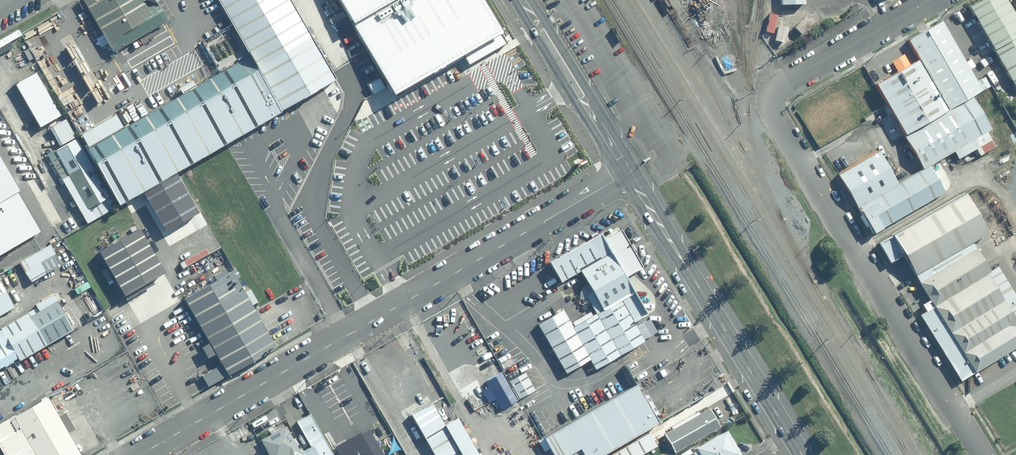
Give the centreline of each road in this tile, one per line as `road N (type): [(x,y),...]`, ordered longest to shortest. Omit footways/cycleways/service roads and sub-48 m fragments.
road 1 (unclassified): [(143,454),(625,174)]
road 2 (residential): [(979,454),(776,119),(772,95)]
road 3 (primary): [(625,174),(800,454)]
road 4 (primary): [(519,0),(625,174)]
road 5 (residential): [(935,0),(772,95)]

